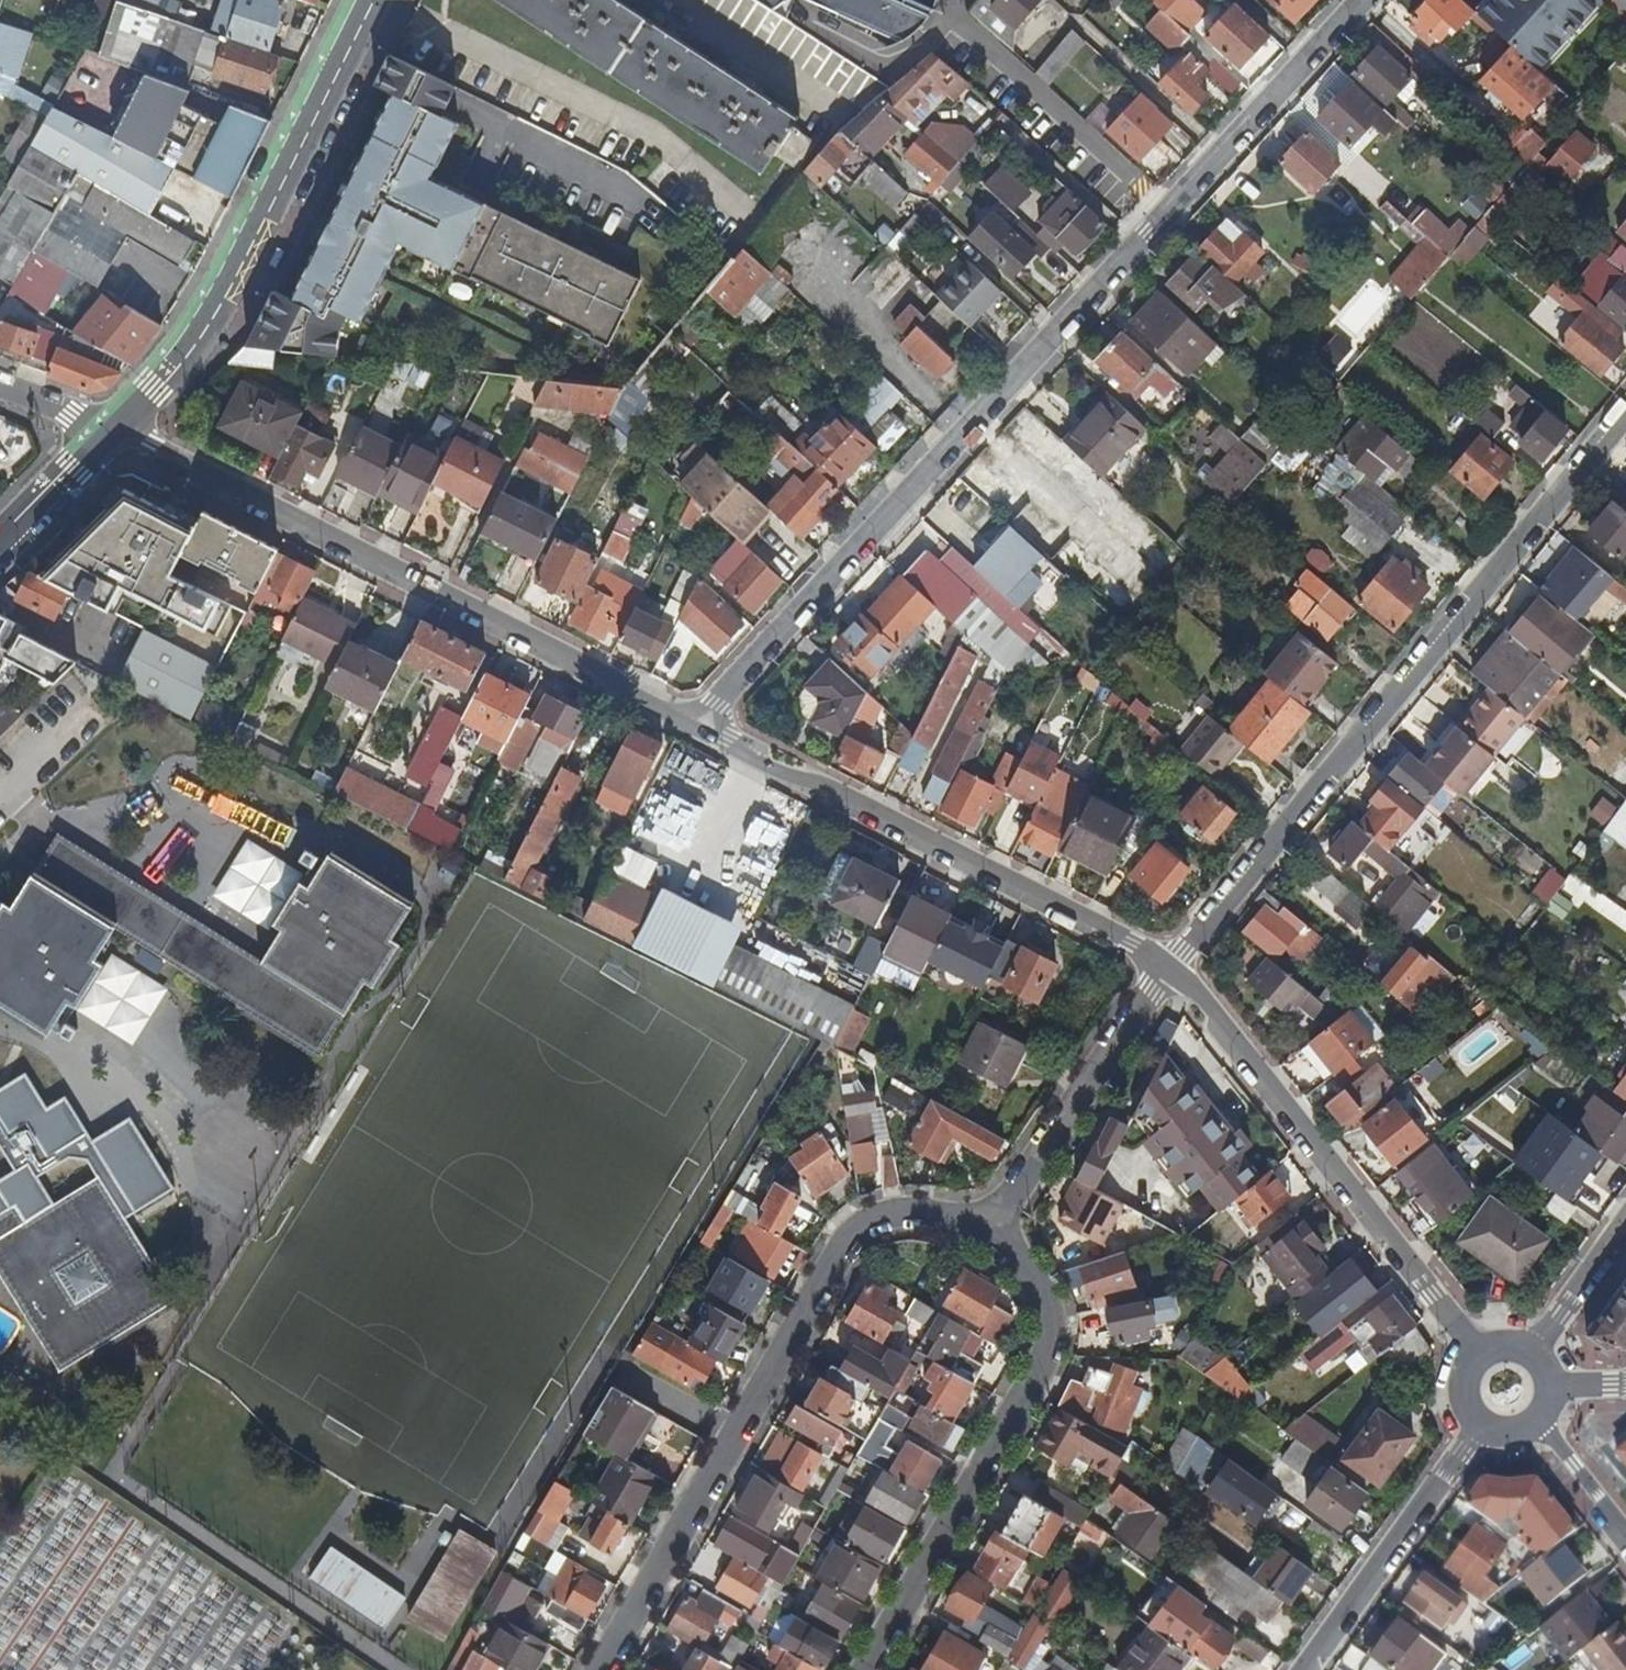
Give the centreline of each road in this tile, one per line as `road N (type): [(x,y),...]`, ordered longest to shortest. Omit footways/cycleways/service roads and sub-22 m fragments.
road 1 (residential): [(699,719),(1362,0)]
road 2 (residential): [(1625,407),(1172,961)]
road 3 (residential): [(699,719),(159,443),(108,431)]
road 4 (residential): [(999,1215),(916,1208),(854,1238),(810,1295),(597,1669)]
road 5 (residential): [(1172,961),(839,791),(734,748),(699,719)]
road 6 (residential): [(861,1669),(1050,1342),(1044,1304),(999,1215)]
road 7 (secondary): [(108,431),(172,372),(199,332),(372,0)]
road 8 (residential): [(1475,1350),(1172,961)]
road 9 (residential): [(999,1215),(1172,961)]
road 10 (residential): [(1308,1669),(1471,1425)]
road 11 (residential): [(0,539),(108,431)]
road 12 (residential): [(1625,1226),(1540,1350)]
road 13 (residential): [(1625,1536),(1544,1424)]

